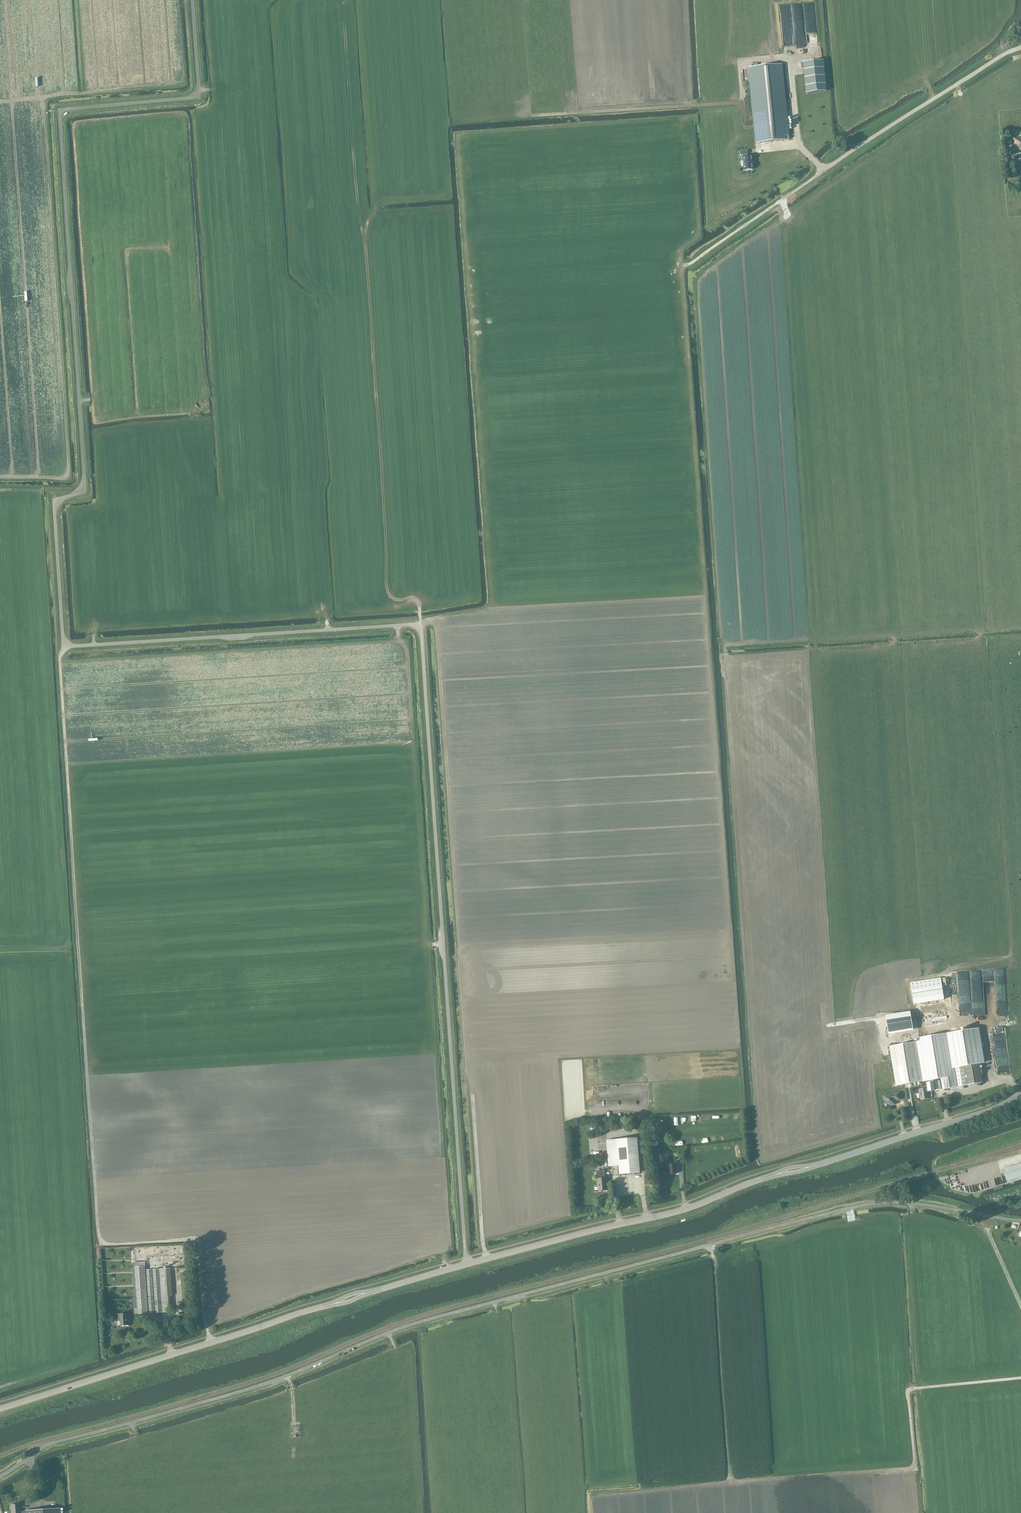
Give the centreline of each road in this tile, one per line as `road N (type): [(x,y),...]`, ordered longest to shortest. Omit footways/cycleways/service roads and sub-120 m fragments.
road 1 (unclassified): [(0,1477),(46,1445),(262,1385),(403,1327),(829,1213),(909,1203),(1020,1221)]
road 2 (track): [(211,1343),(198,1241),(100,1241),(65,646)]
road 3 (tertiary): [(369,1292),(680,1210),(773,1176)]
road 4 (unclassified): [(688,265),(1020,48)]
road 5 (tertiary): [(0,1408),(330,1305)]
road 6 (track): [(705,594),(688,265)]
road 7 (tertiary): [(814,1166),(1020,1094)]

